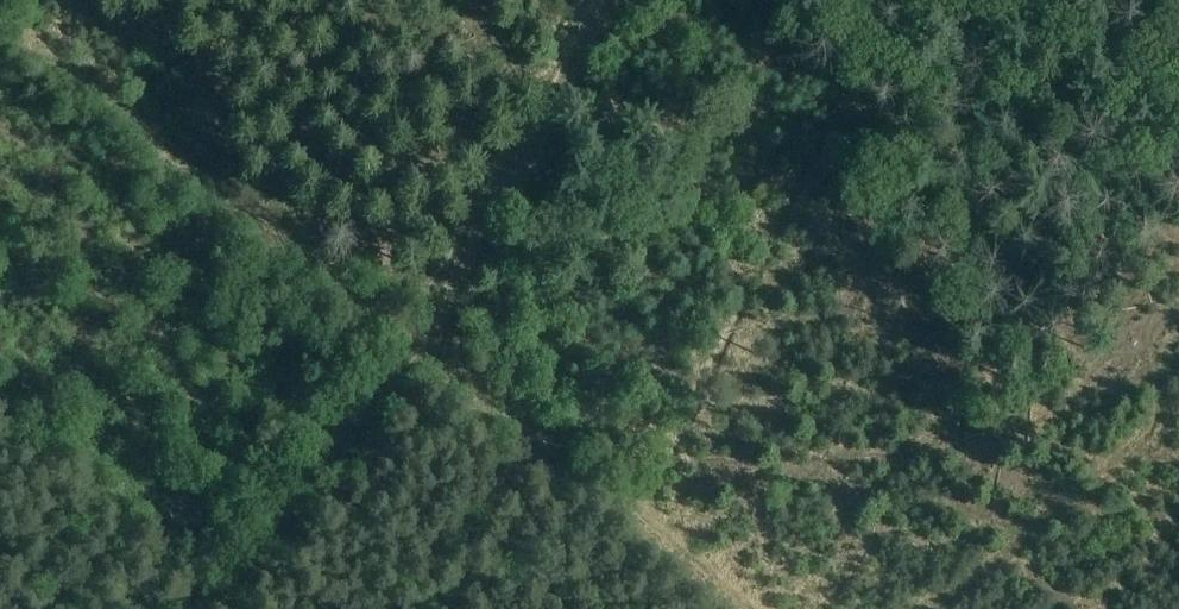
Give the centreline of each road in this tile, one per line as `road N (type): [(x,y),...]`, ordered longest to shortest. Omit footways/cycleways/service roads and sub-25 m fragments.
road 1 (track): [(418,348),(0,11)]
road 2 (track): [(748,608),(418,348)]
road 3 (track): [(418,348),(602,0)]
road 4 (track): [(213,608),(418,348)]
road 5 (track): [(927,608),(1178,395)]

